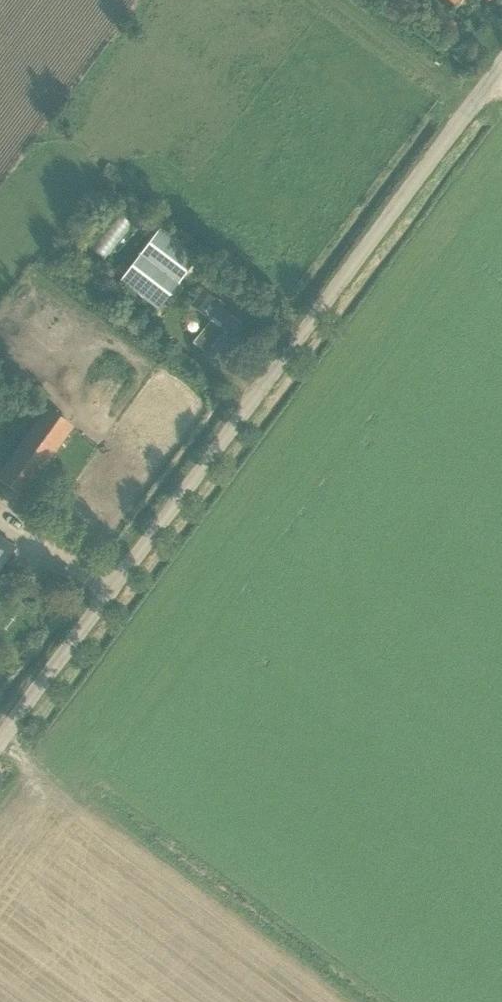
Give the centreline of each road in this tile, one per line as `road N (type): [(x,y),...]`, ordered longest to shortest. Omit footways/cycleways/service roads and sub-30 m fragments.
road 1 (unclassified): [(0,738),(501,58)]

